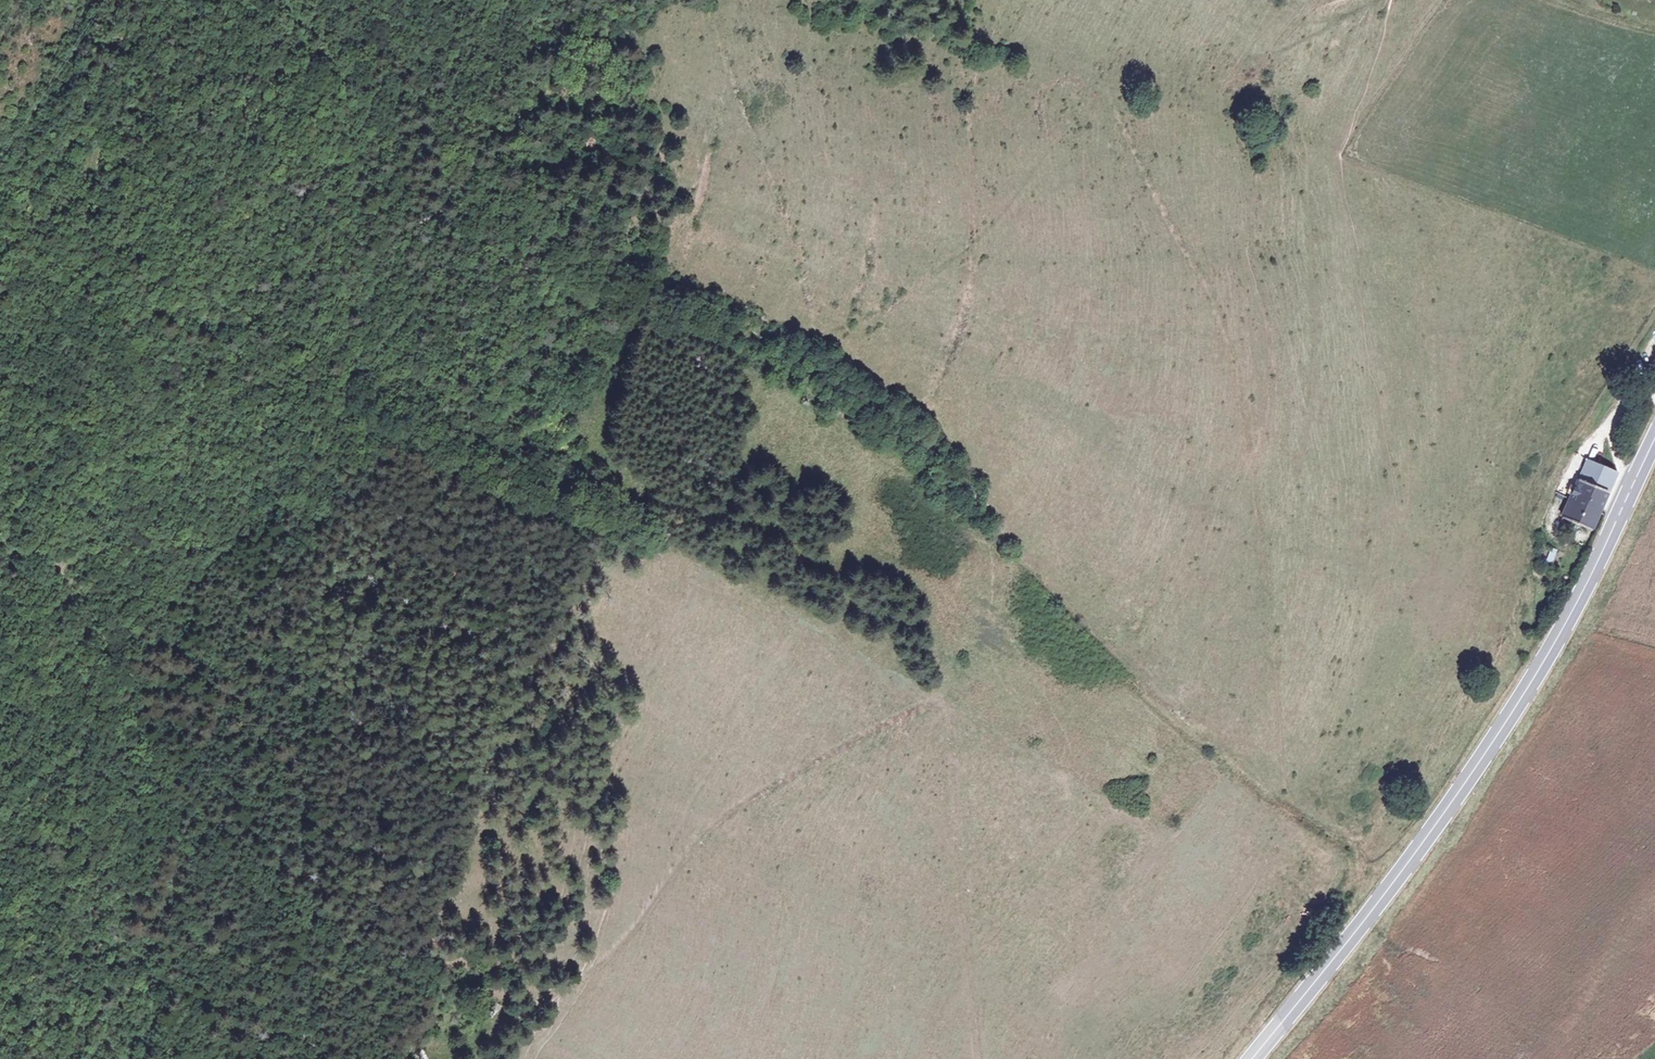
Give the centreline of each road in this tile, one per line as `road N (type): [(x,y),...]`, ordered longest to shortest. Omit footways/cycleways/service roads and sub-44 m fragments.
road 1 (secondary): [(1654,444),(1605,548),(1488,747),(1249,1058)]

